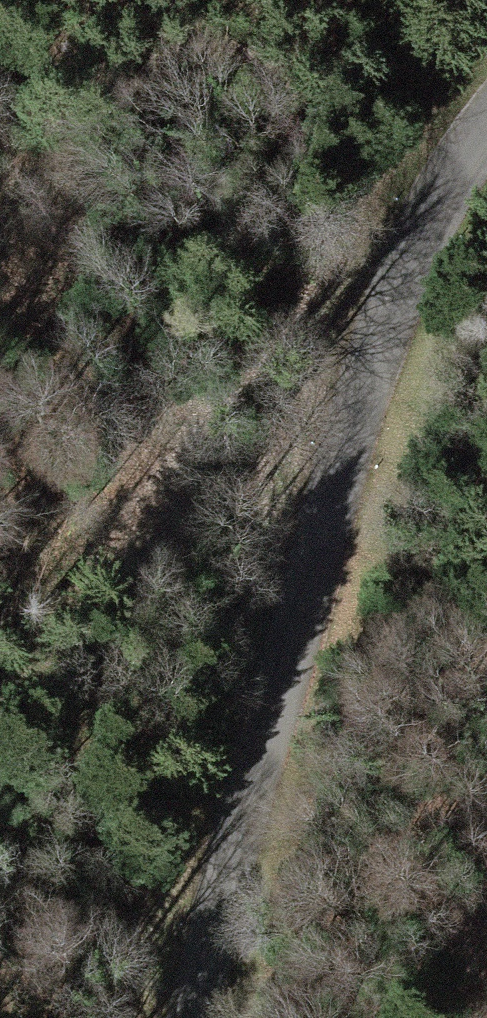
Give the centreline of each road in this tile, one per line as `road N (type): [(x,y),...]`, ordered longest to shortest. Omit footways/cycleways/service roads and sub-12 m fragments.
road 1 (tertiary): [(196,1017),(389,308),(420,224),(486,127)]
road 2 (track): [(0,728),(61,630),(141,525),(409,255)]

